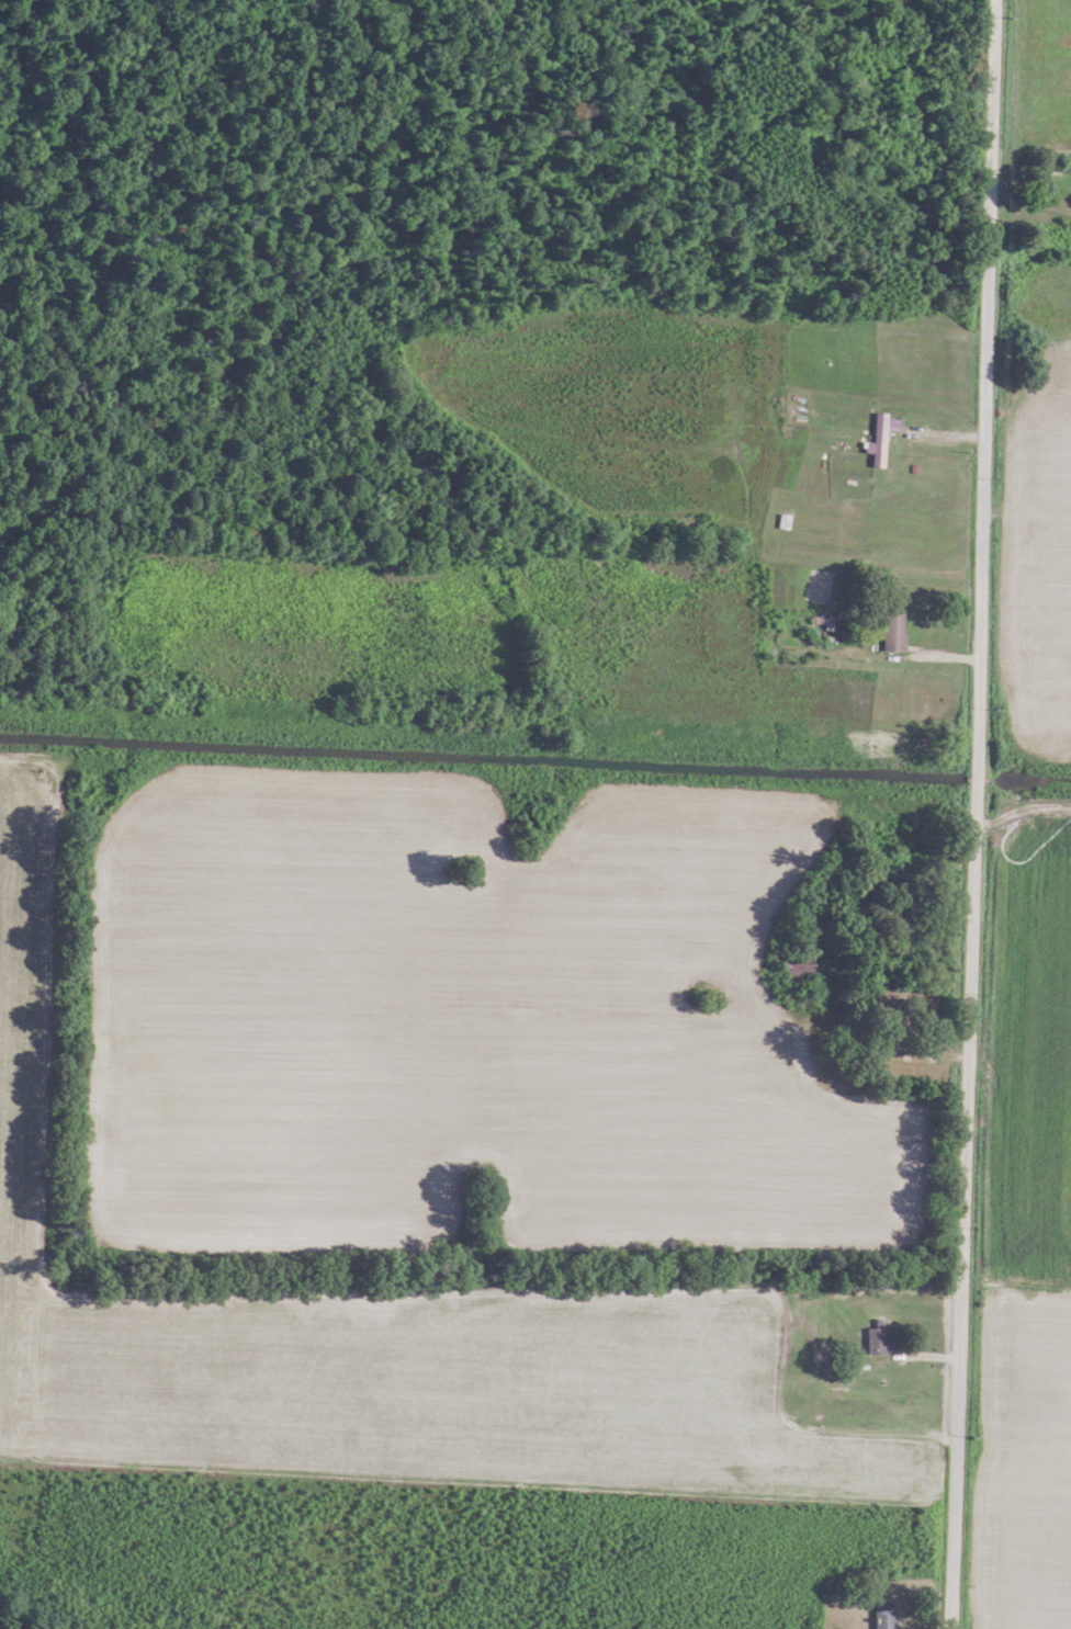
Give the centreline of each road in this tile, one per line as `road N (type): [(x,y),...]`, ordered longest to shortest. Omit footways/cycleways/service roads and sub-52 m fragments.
road 1 (residential): [(951,1628),(995,0)]

